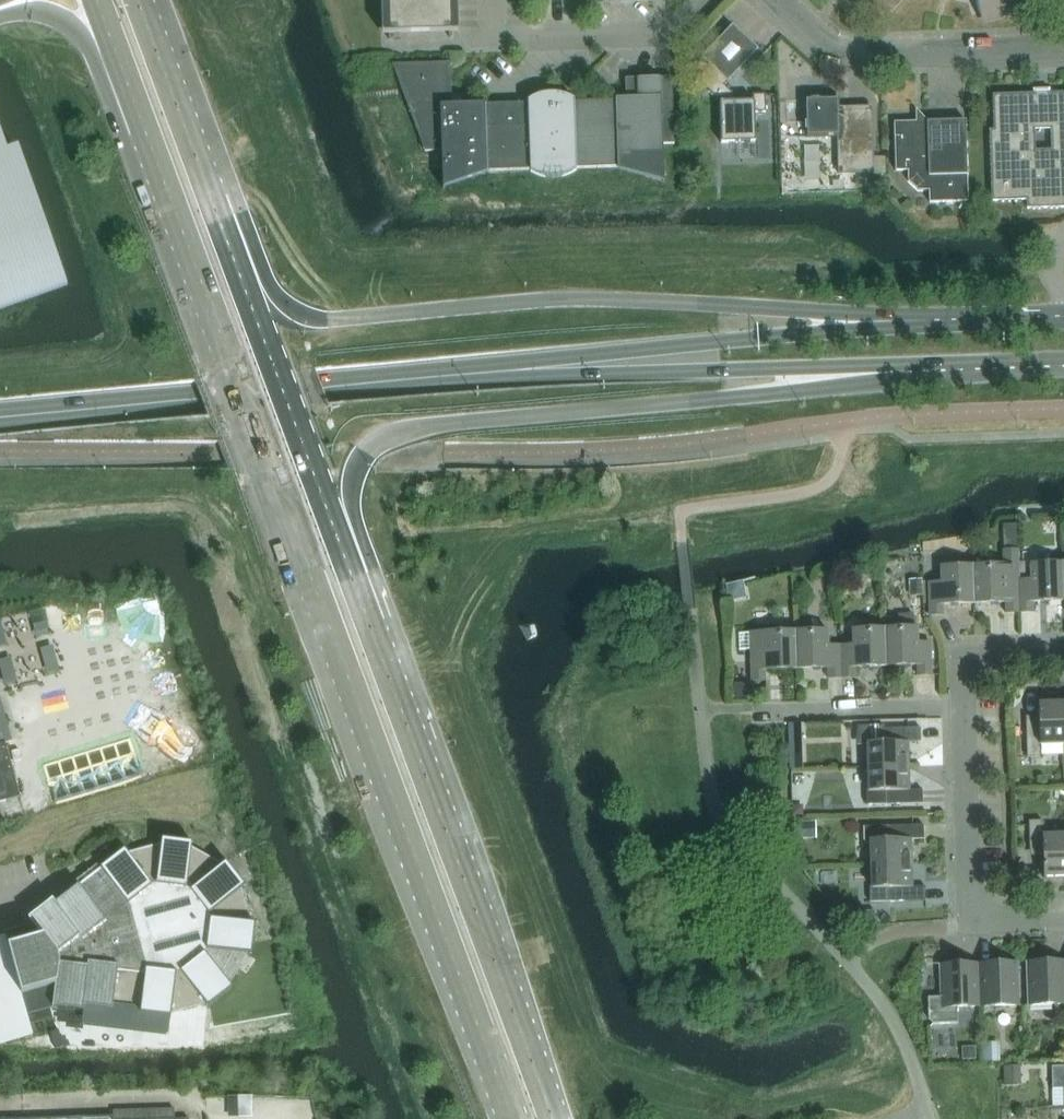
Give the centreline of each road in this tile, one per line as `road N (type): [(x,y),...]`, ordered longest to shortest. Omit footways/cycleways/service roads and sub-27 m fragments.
road 1 (primary): [(164,185),(514,1118)]
road 2 (primary): [(400,702),(351,498),(358,466),(373,448),(425,428),(1036,359)]
road 3 (primary): [(936,327),(885,313),(578,299),(314,318),(293,312),(273,292),(233,193),(191,143)]
road 4 (primary): [(400,702),(191,143)]
road 5 (secondary): [(0,416),(582,365)]
road 6 (secondary): [(582,365),(662,372),(1036,359)]
road 7 (primary): [(553,1118),(400,702)]
road 8 (secondary): [(936,327),(661,346),(582,365)]
road 9 (residential): [(1063,917),(970,920),(964,708)]
road 10 (residential): [(778,0),(848,54),(1063,47)]
road 11 (primary): [(0,18),(35,13),(78,30),(122,134),(164,185)]
road 12 (residential): [(493,39),(674,35),(706,0)]
road 13 (primary): [(95,0),(164,185)]
road 14 (residential): [(773,712),(964,708)]
road 15 (primary): [(191,143),(138,0)]
road 16 (residential): [(964,708),(962,657),(1063,654)]
road 17 (secondary): [(1063,322),(936,327)]

